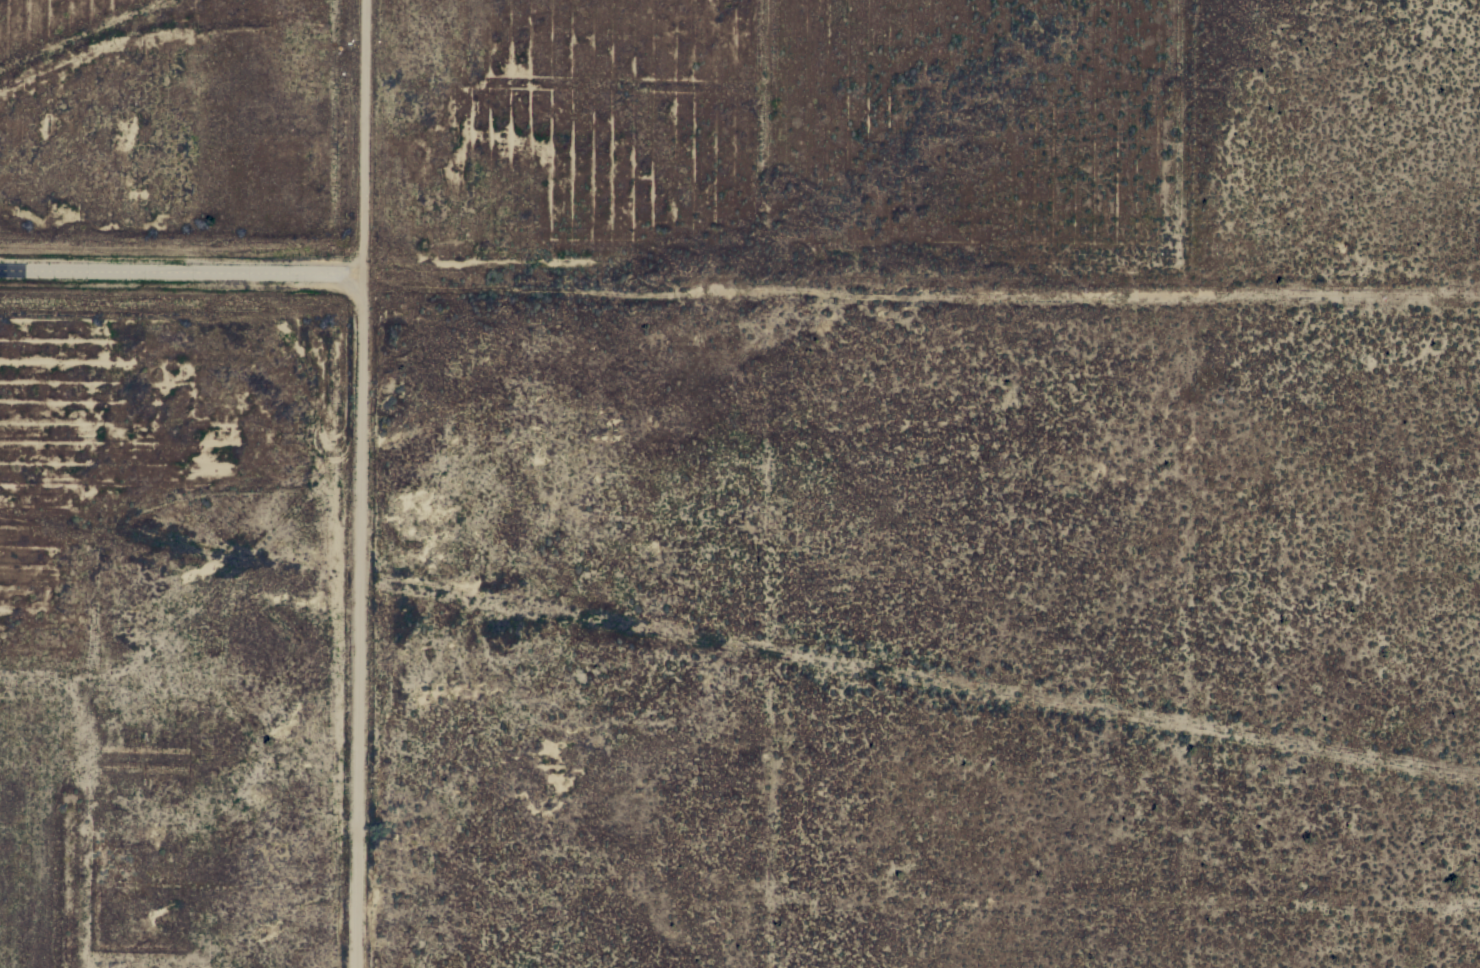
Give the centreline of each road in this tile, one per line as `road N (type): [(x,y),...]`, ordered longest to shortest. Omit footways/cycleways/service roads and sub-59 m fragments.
road 1 (track): [(367,273),(967,296),(1479,295)]
road 2 (track): [(761,644),(1479,774)]
road 3 (residential): [(0,269),(367,273)]
road 4 (track): [(367,273),(370,0)]

